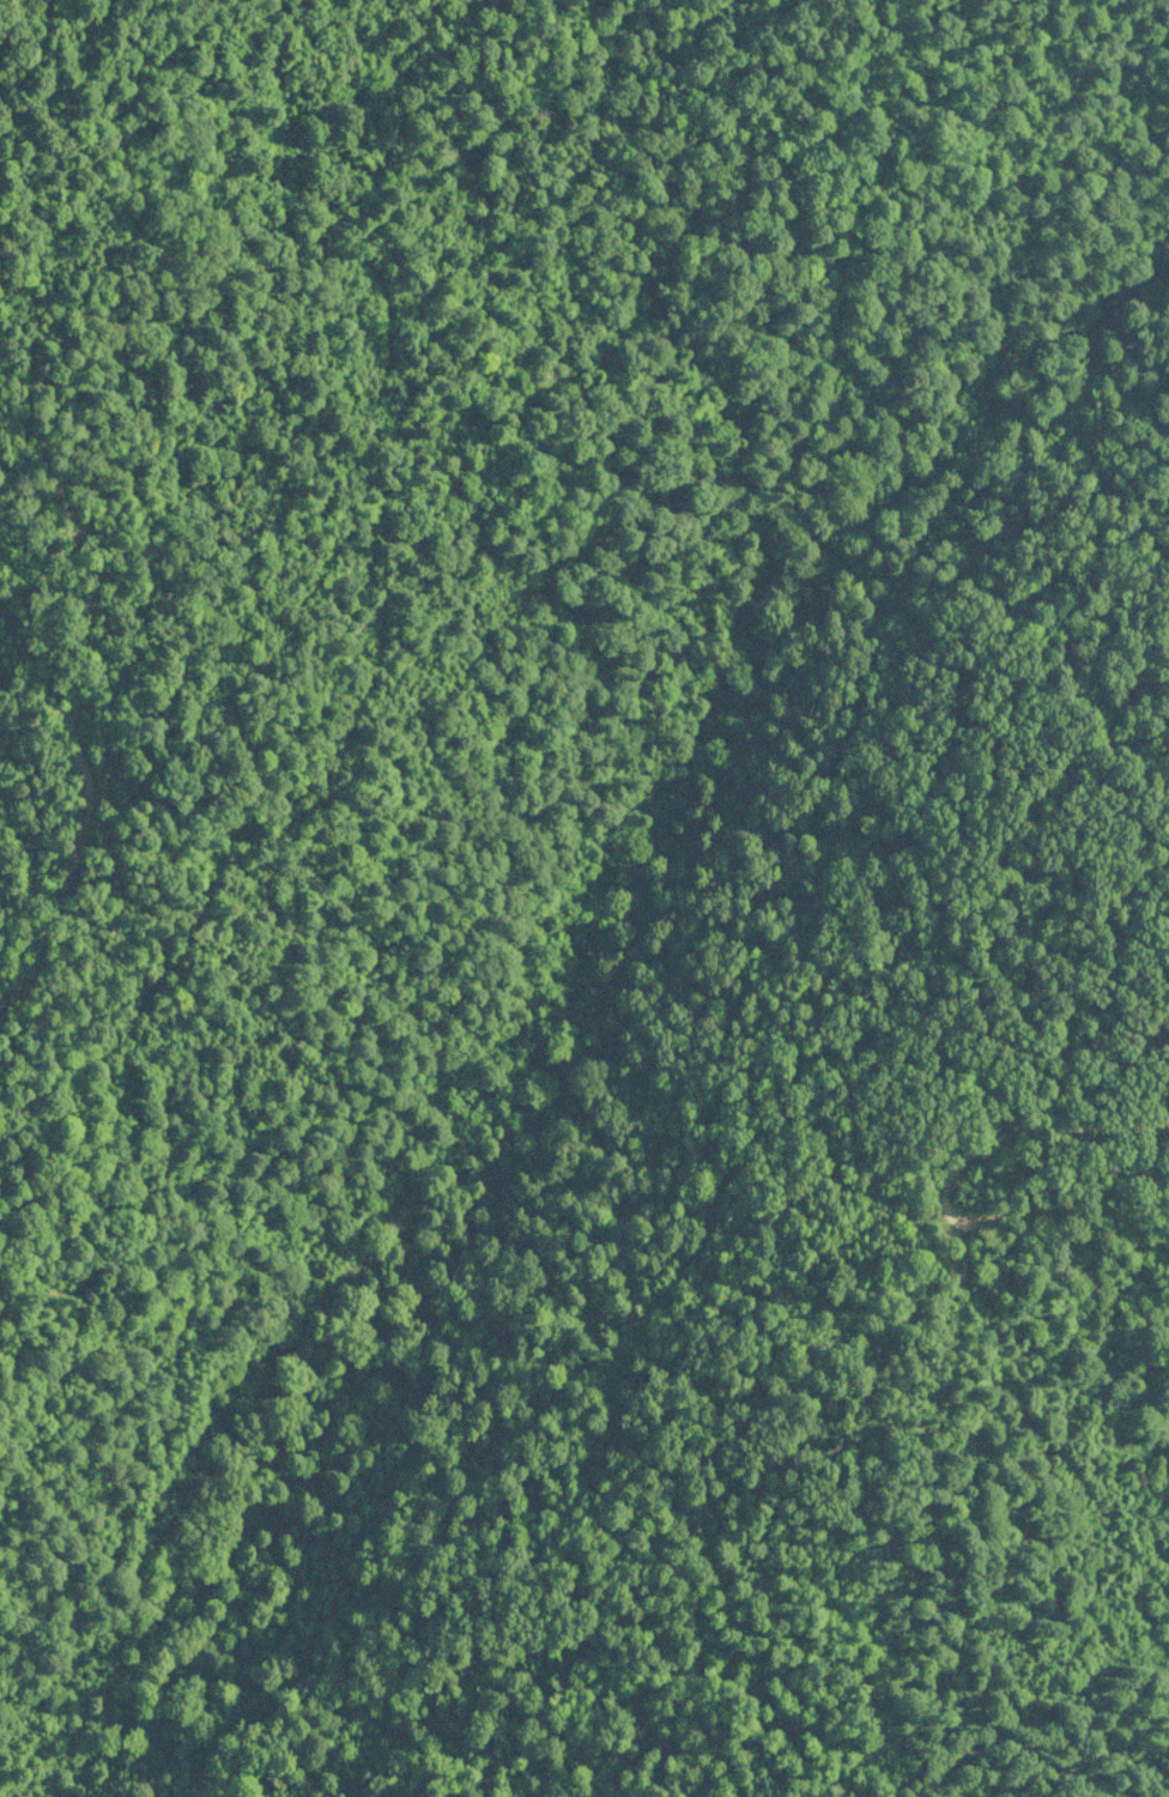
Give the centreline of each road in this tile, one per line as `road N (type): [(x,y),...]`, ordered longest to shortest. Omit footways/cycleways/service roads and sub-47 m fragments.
road 1 (track): [(1168,1297),(947,1230),(922,1164),(987,1139),(1168,1213)]

